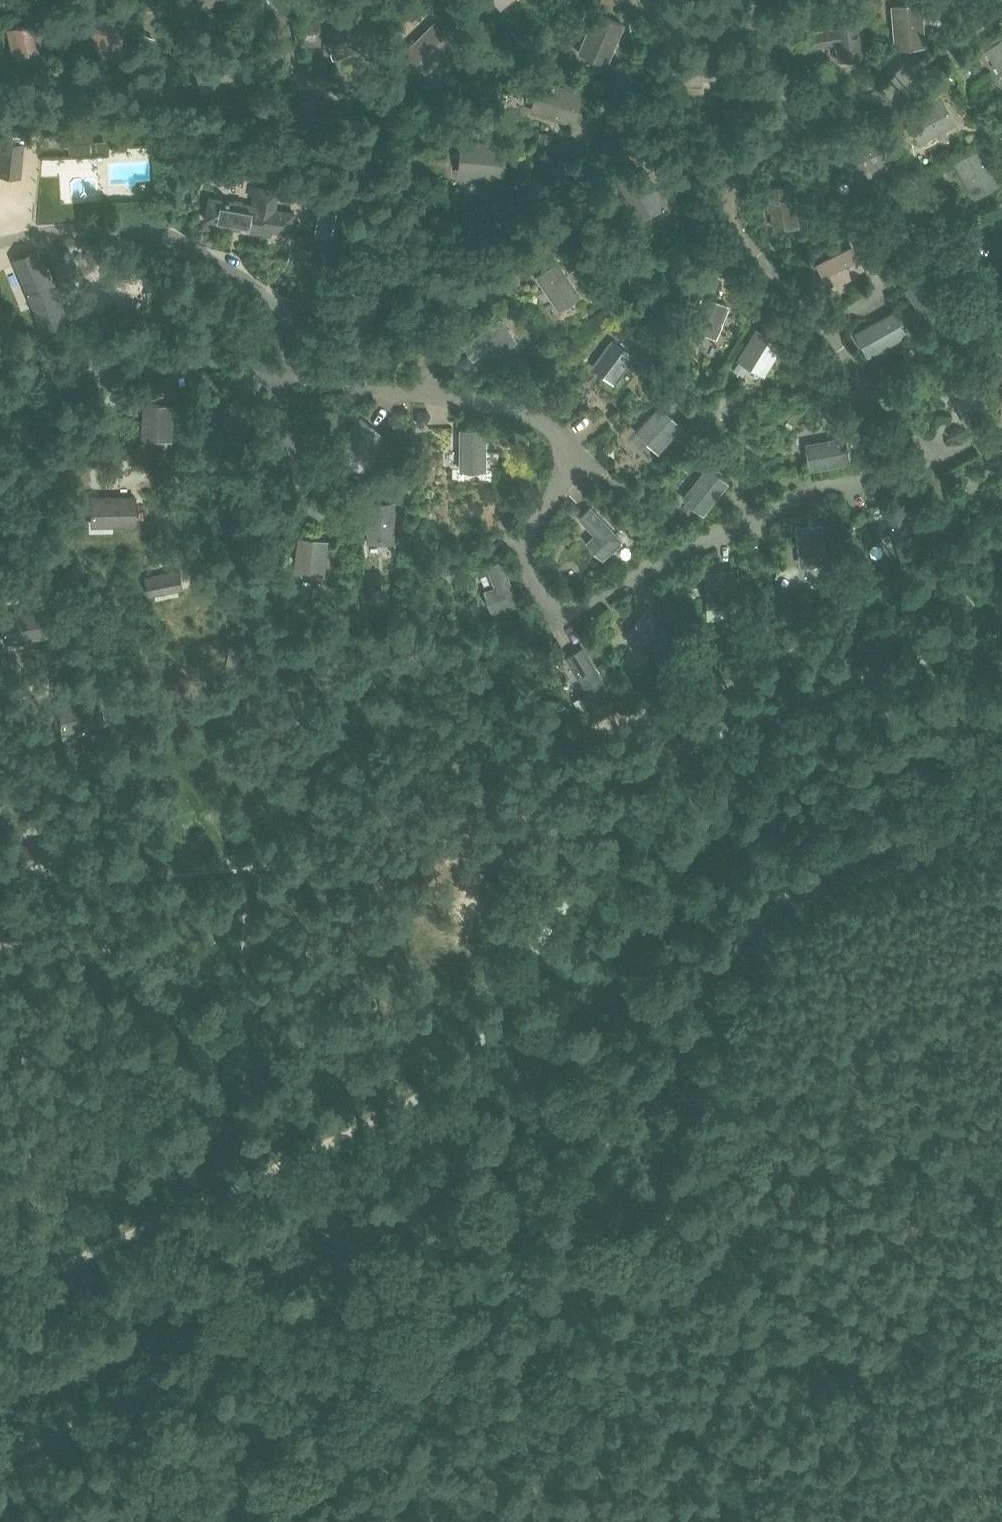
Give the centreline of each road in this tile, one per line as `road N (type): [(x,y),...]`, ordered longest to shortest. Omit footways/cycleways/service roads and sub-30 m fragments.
road 1 (track): [(0,1298),(444,1084),(464,1066),(606,843),(645,795),(713,739),(806,696),(1001,637)]

